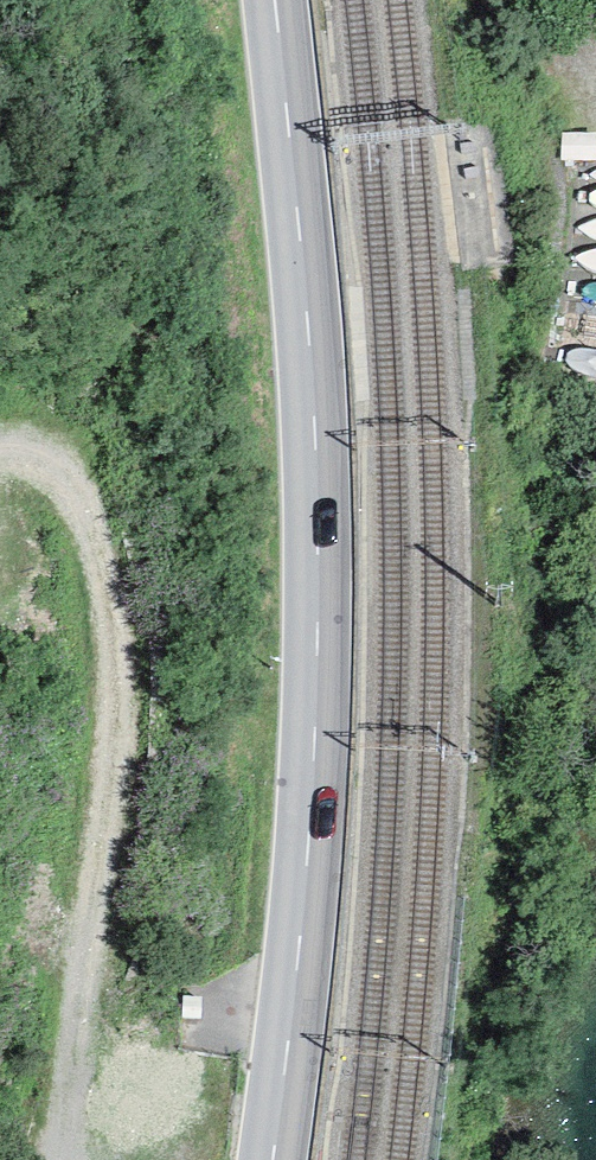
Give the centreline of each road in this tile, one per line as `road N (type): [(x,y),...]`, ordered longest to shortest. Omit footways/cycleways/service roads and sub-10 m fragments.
road 1 (primary): [(274,1159),(297,982),(318,597),(317,456),(274,0)]
road 2 (track): [(64,1159),(113,748),(108,564),(68,471),(15,439),(0,443)]

